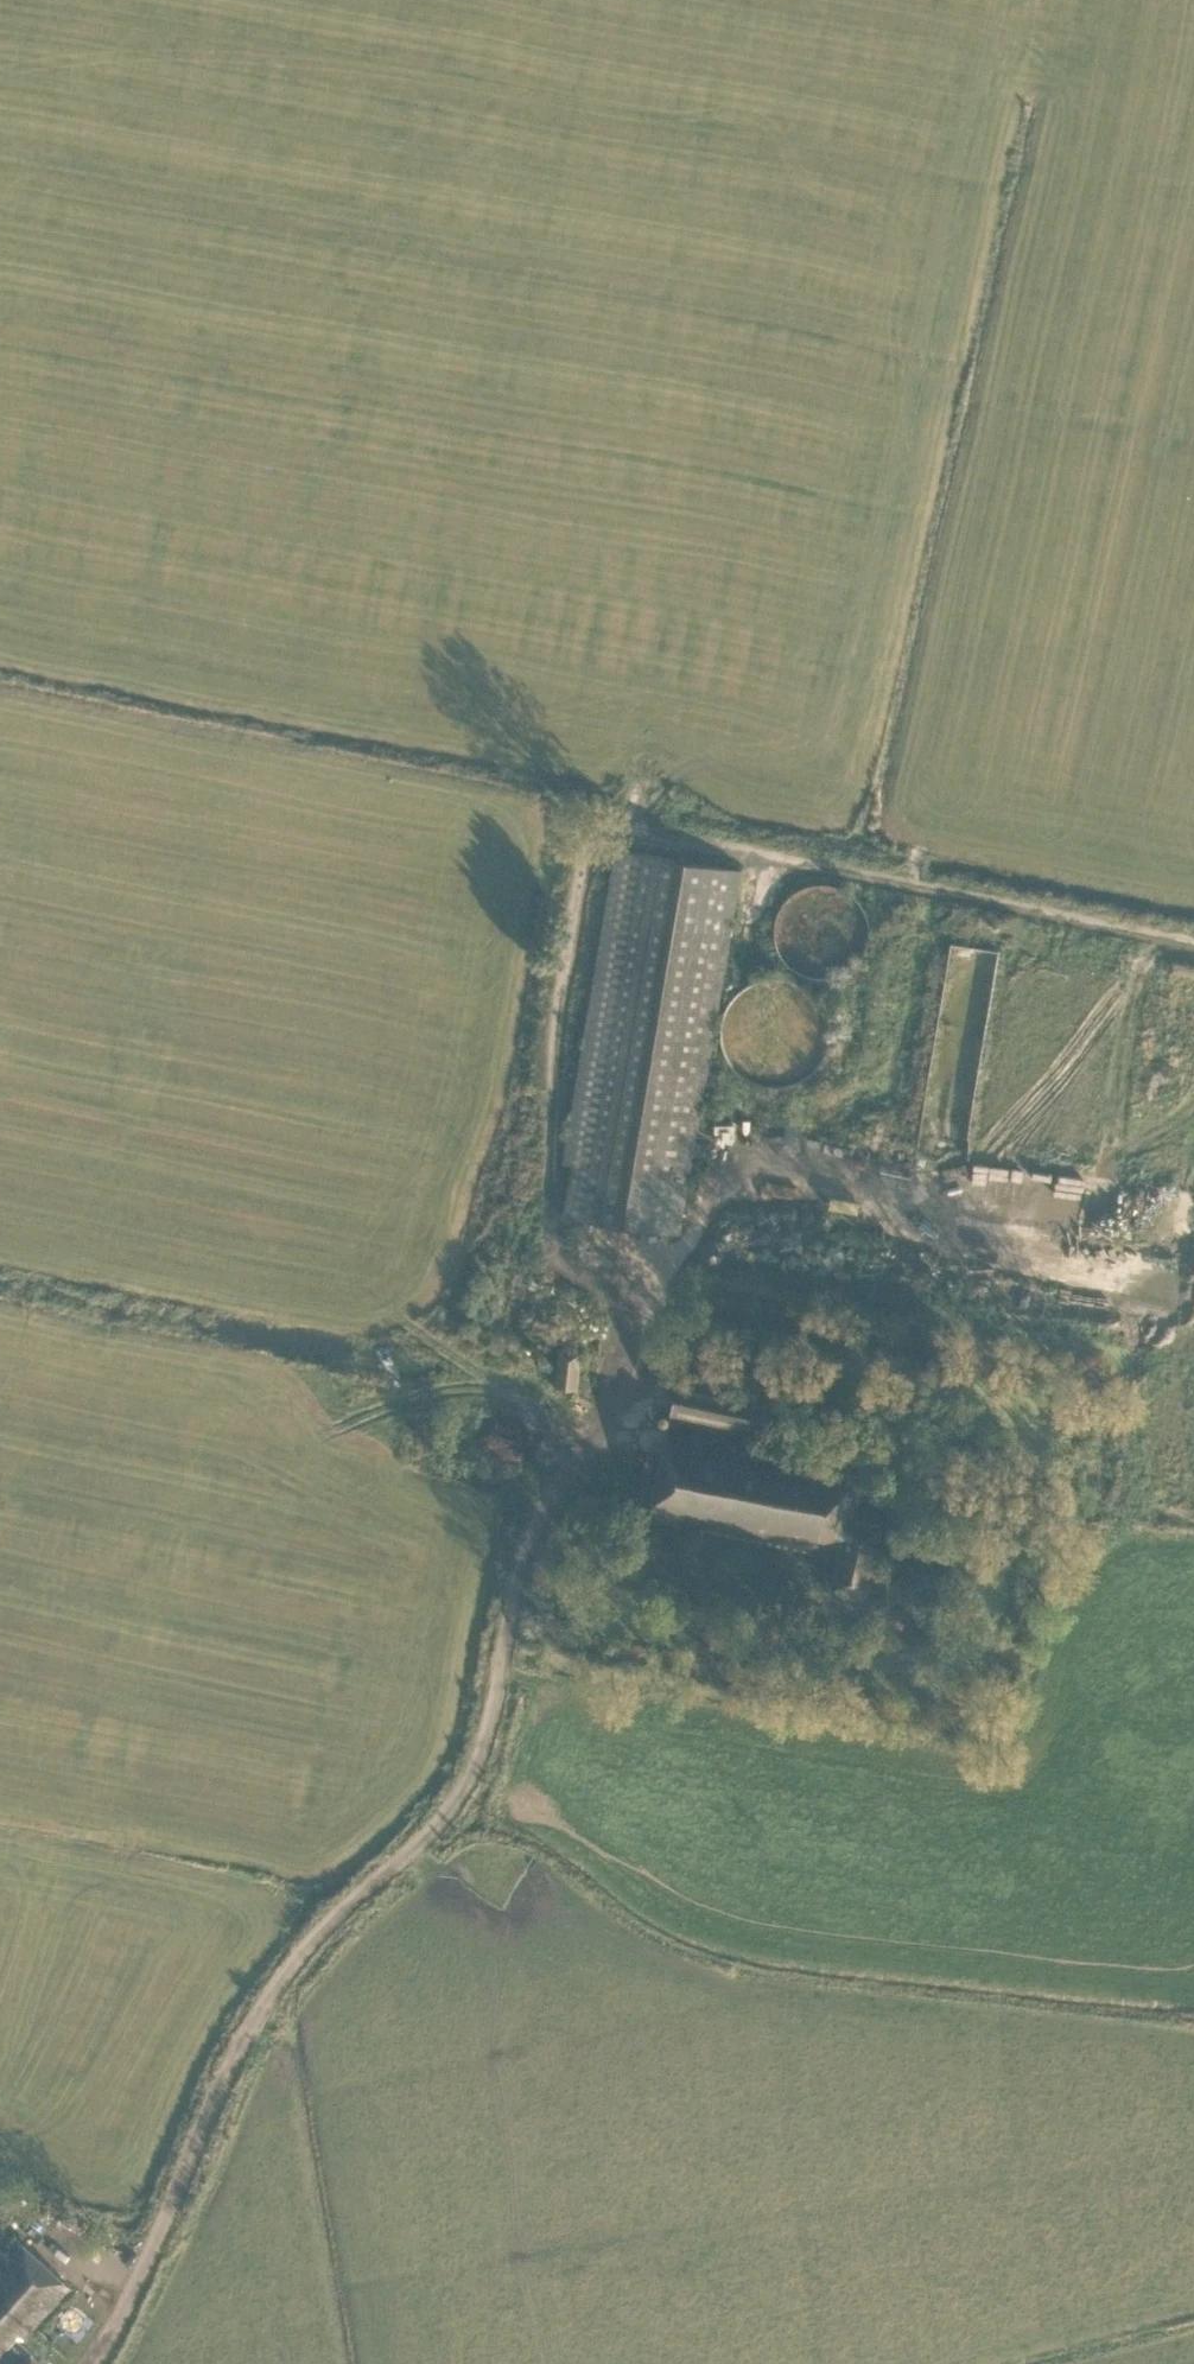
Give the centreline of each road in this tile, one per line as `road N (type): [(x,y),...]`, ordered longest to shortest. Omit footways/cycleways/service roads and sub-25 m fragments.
road 1 (track): [(92,2363),(217,2090),(273,1989),(467,1782),(531,1529),(578,1459)]

